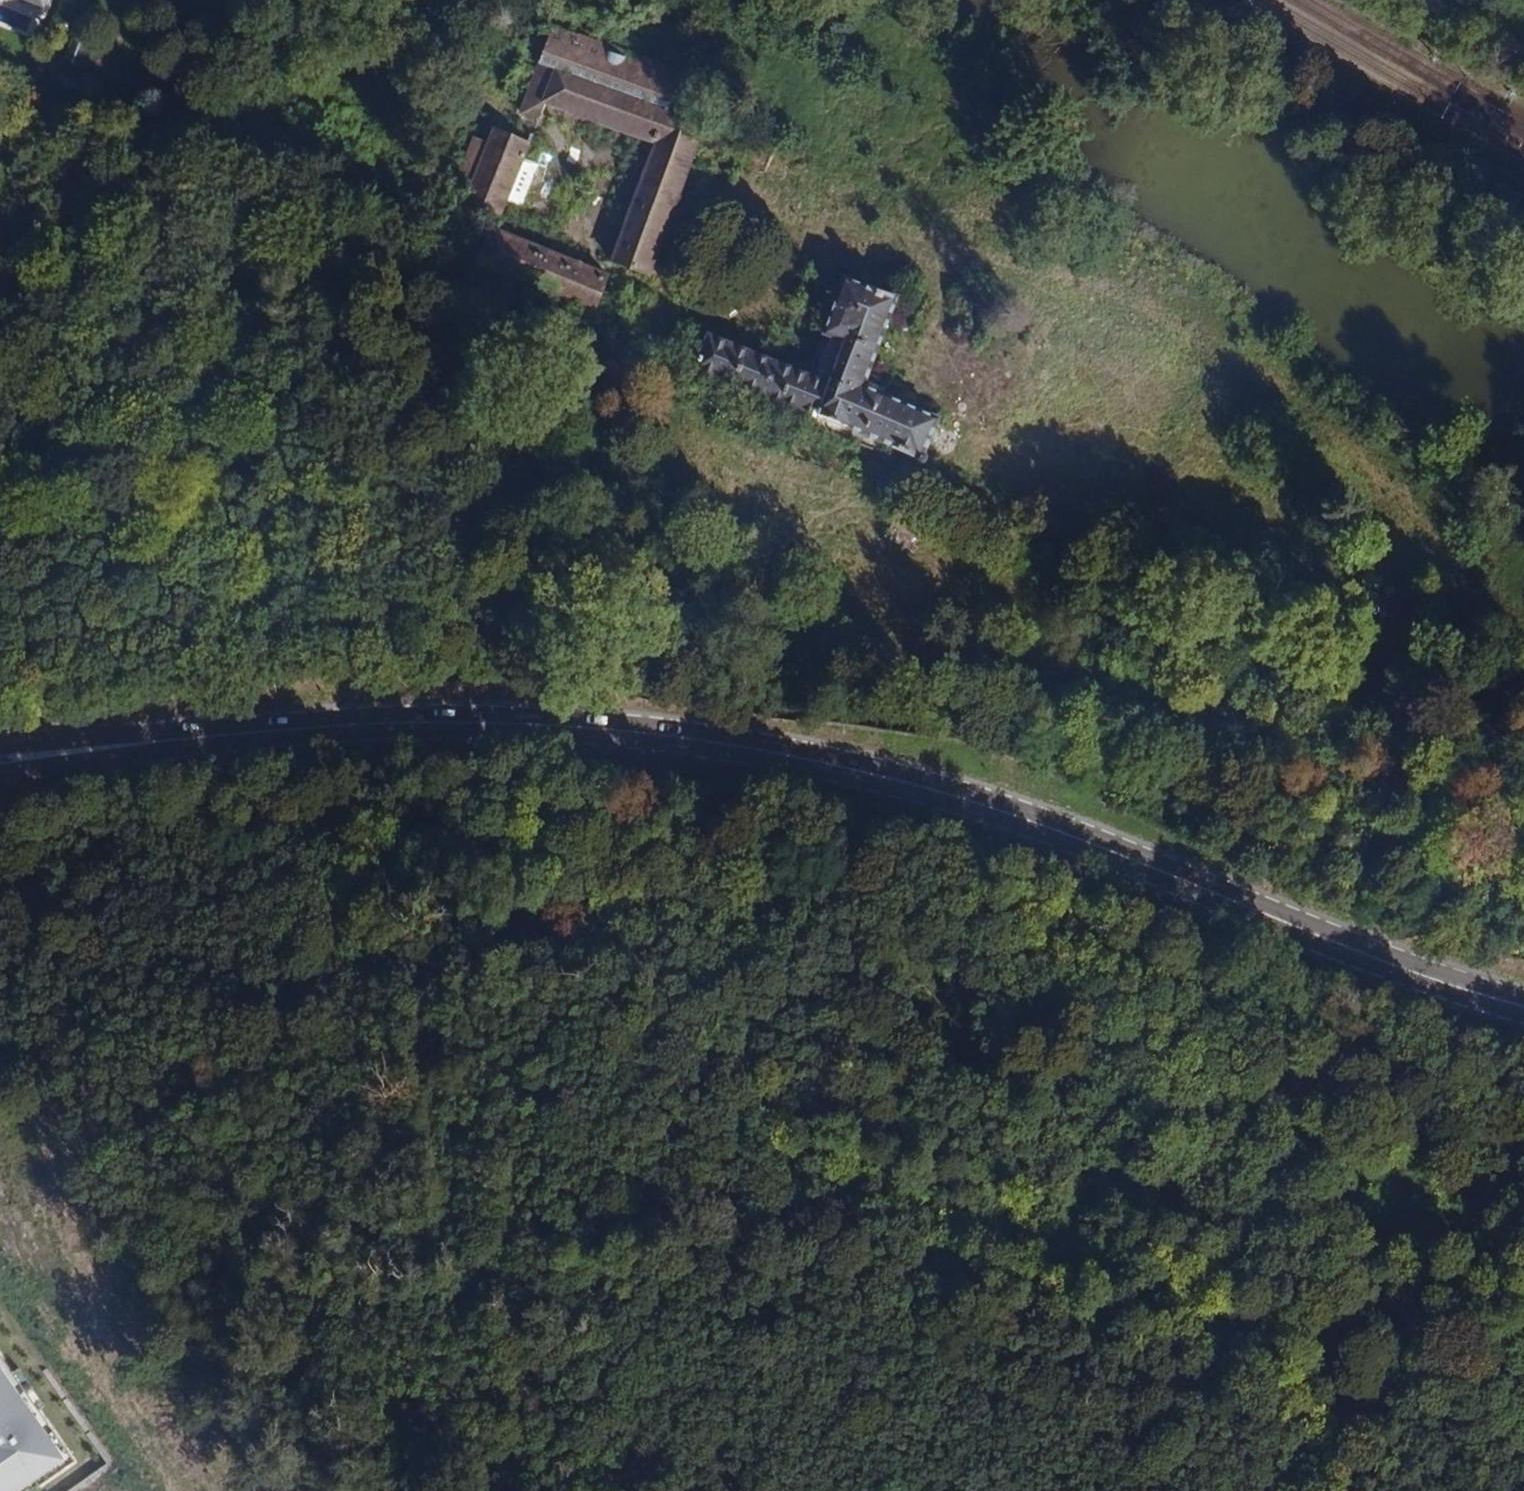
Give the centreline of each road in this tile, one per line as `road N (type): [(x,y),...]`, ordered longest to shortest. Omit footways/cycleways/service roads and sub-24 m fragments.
road 1 (primary): [(0,757),(424,722),(539,723),(720,742),(965,797),(1447,985),(1523,1006)]

